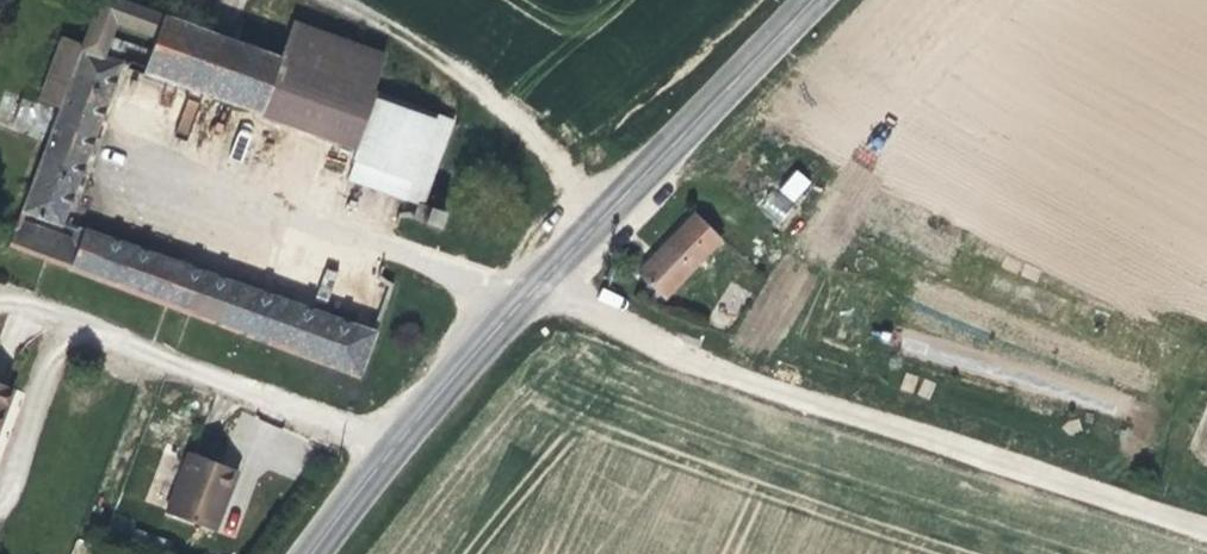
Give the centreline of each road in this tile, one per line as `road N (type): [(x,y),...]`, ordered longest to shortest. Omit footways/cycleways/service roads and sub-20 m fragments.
road 1 (secondary): [(309,553),(531,292),(813,0)]
road 2 (track): [(531,292),(1206,522)]
road 3 (track): [(321,0),(381,27),(500,107),(612,208)]

